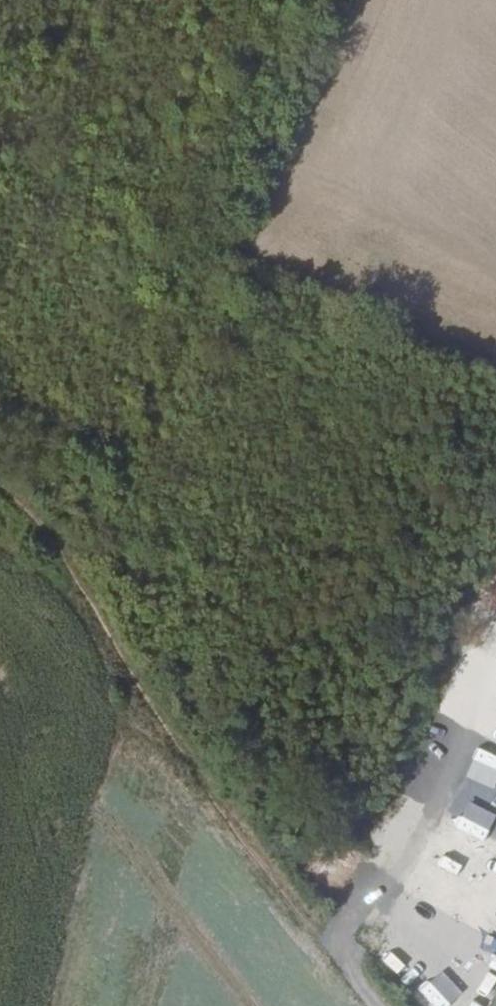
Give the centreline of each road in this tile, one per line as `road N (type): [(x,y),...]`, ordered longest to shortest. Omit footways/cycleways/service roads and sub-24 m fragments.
road 1 (track): [(0,477),(45,528),(250,846),(384,1005)]

